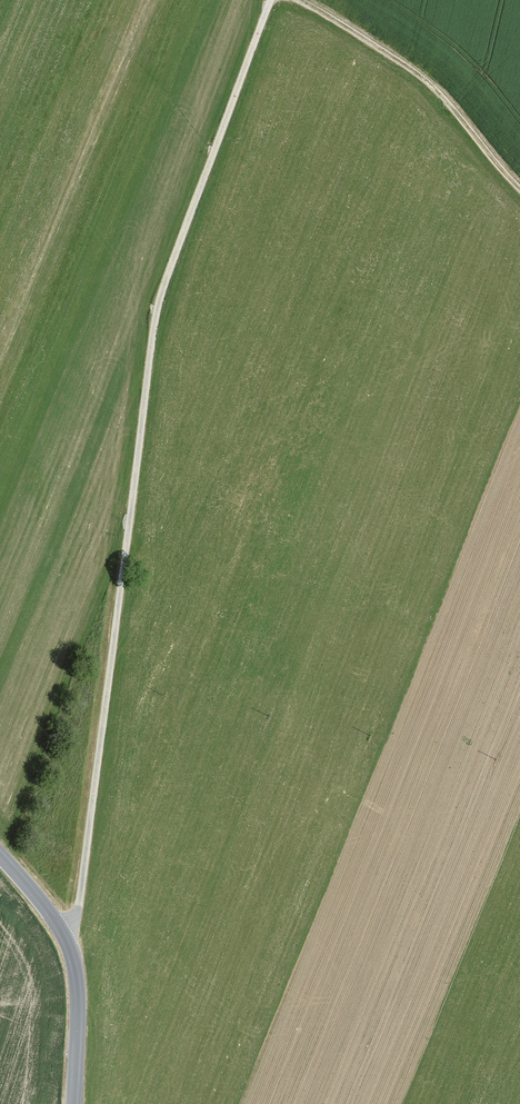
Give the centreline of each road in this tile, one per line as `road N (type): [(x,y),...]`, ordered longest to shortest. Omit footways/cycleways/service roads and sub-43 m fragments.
road 1 (track): [(64,936),(78,912),(88,843),(155,330),(277,0)]
road 2 (track): [(293,0),(426,83),(519,186)]
road 3 (tertiary): [(0,854),(47,909),(73,956),(74,1103)]

